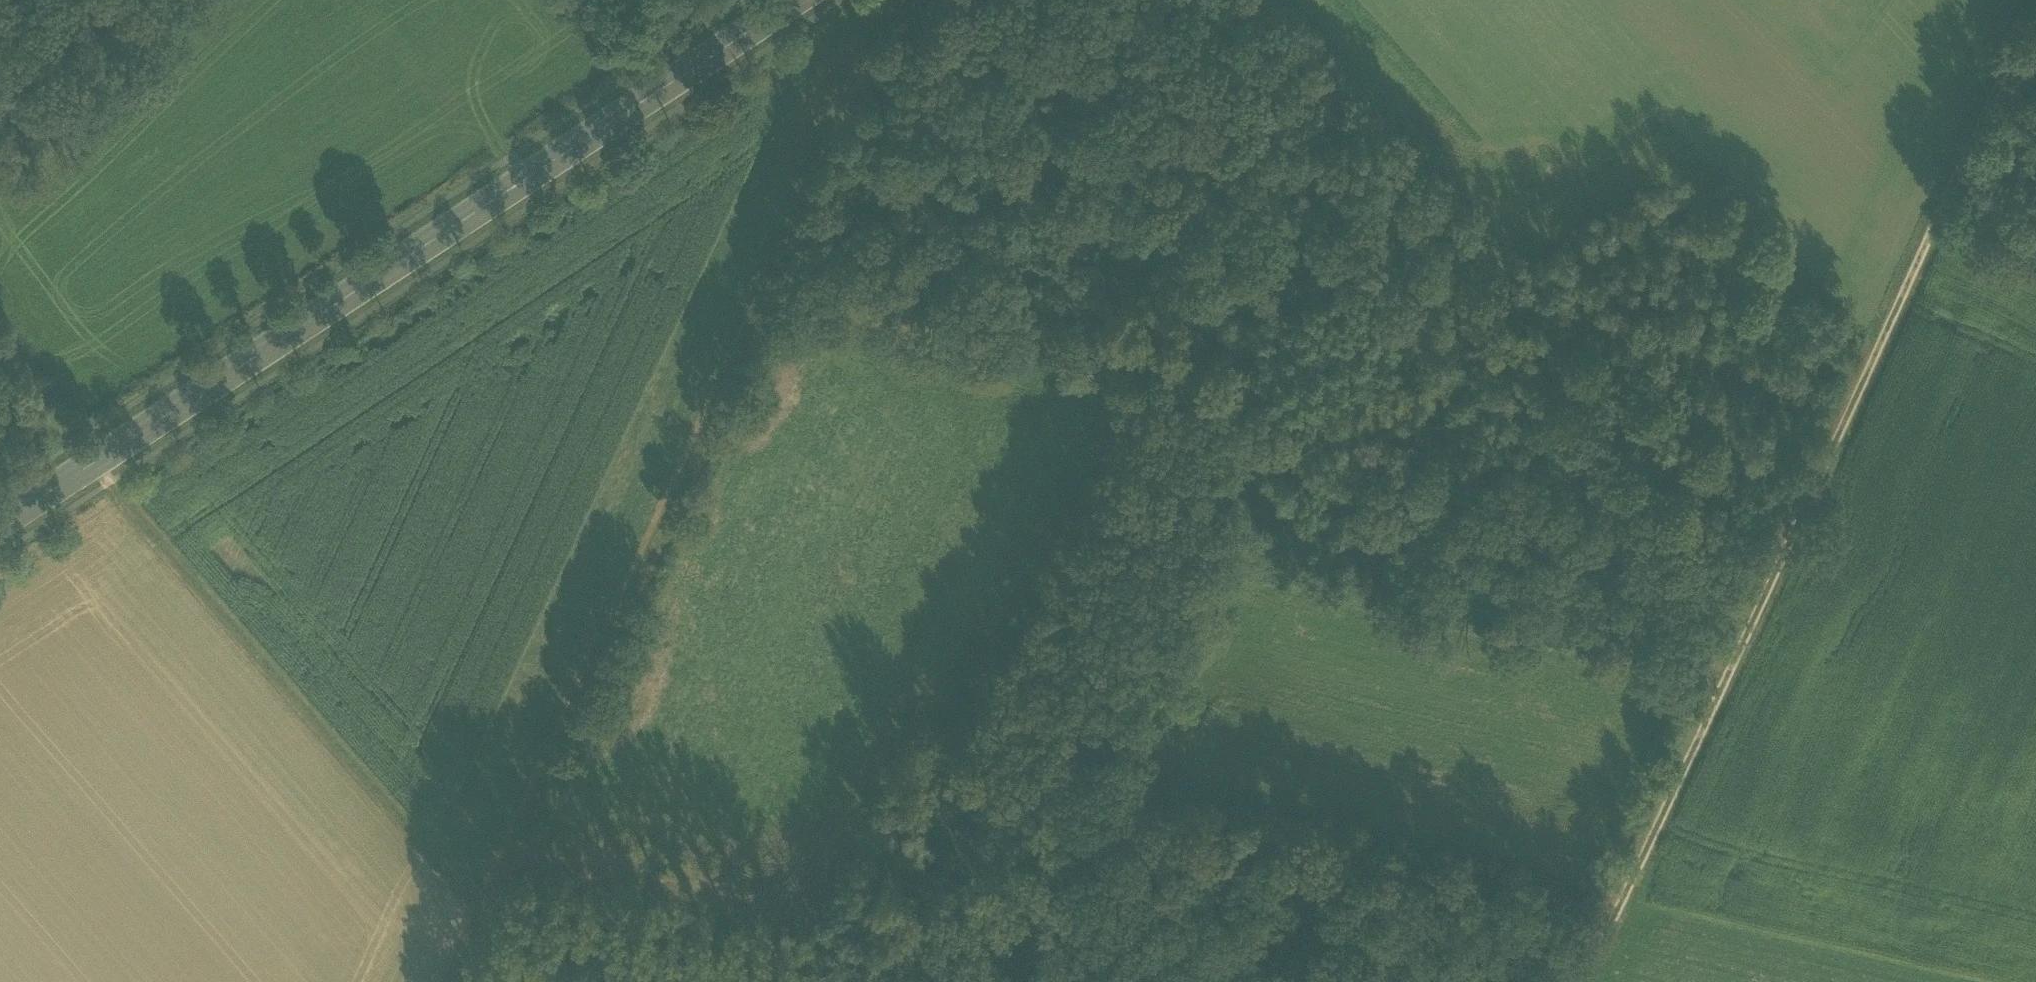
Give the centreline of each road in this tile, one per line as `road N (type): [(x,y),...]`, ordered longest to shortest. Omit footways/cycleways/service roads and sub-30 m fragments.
road 1 (track): [(1580,981),(2035,10)]
road 2 (secondary): [(795,0),(0,523)]

